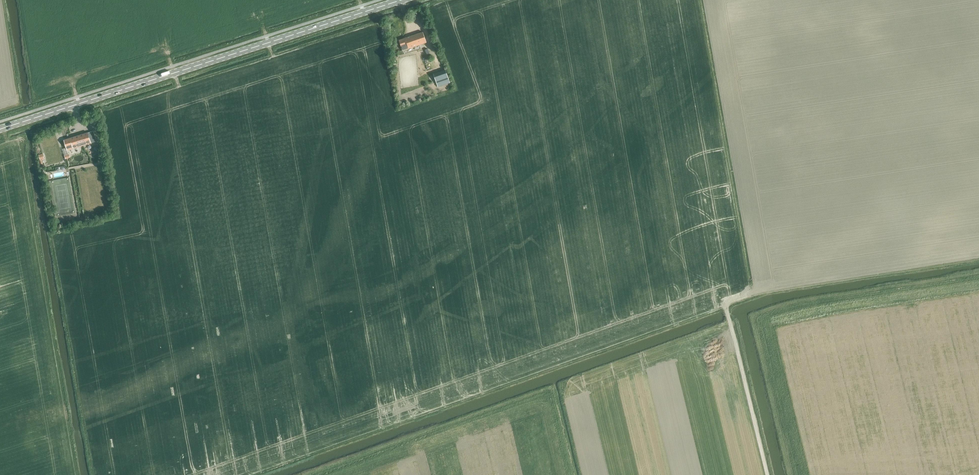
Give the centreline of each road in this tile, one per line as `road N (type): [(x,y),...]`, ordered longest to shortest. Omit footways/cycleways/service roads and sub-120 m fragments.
road 1 (primary): [(0,129),(400,0)]

